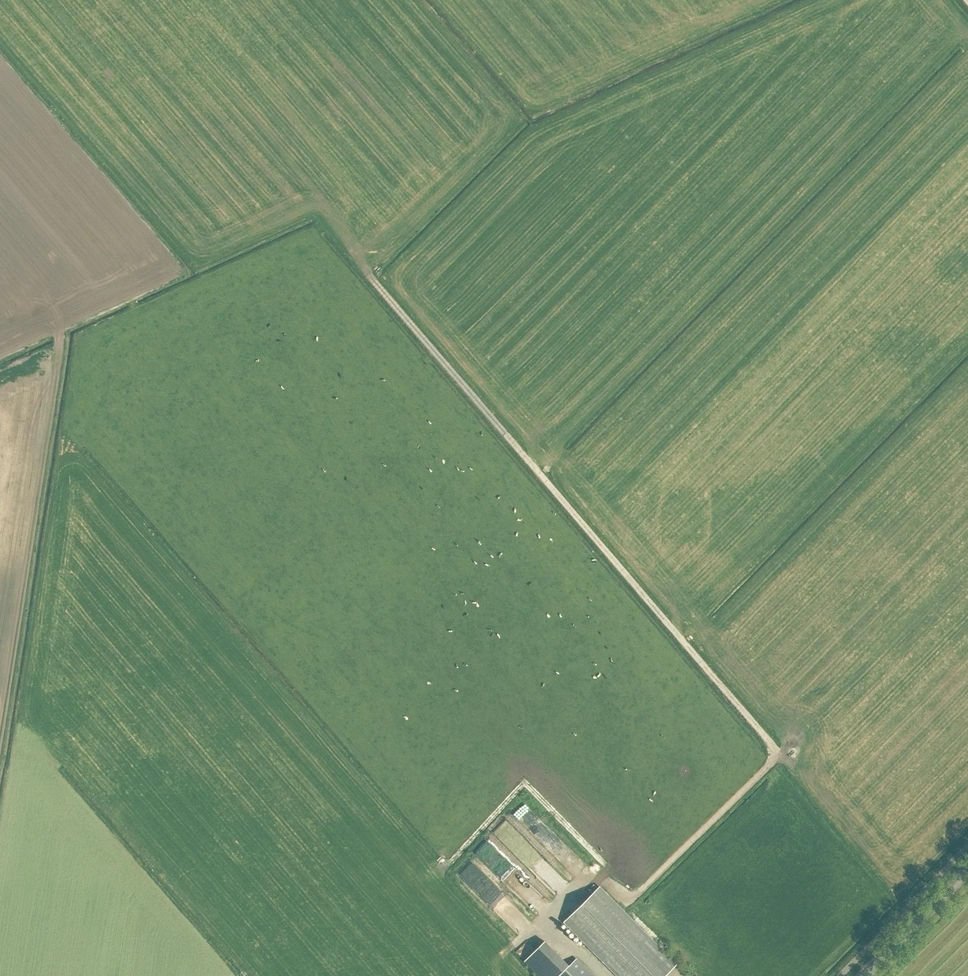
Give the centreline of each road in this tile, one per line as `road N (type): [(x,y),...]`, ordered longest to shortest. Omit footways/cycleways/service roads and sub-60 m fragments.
road 1 (track): [(548,920),(590,873),(621,896),(640,889),(778,756),(374,282)]
road 2 (track): [(0,729),(62,332)]
road 3 (primary): [(864,975),(967,870)]

